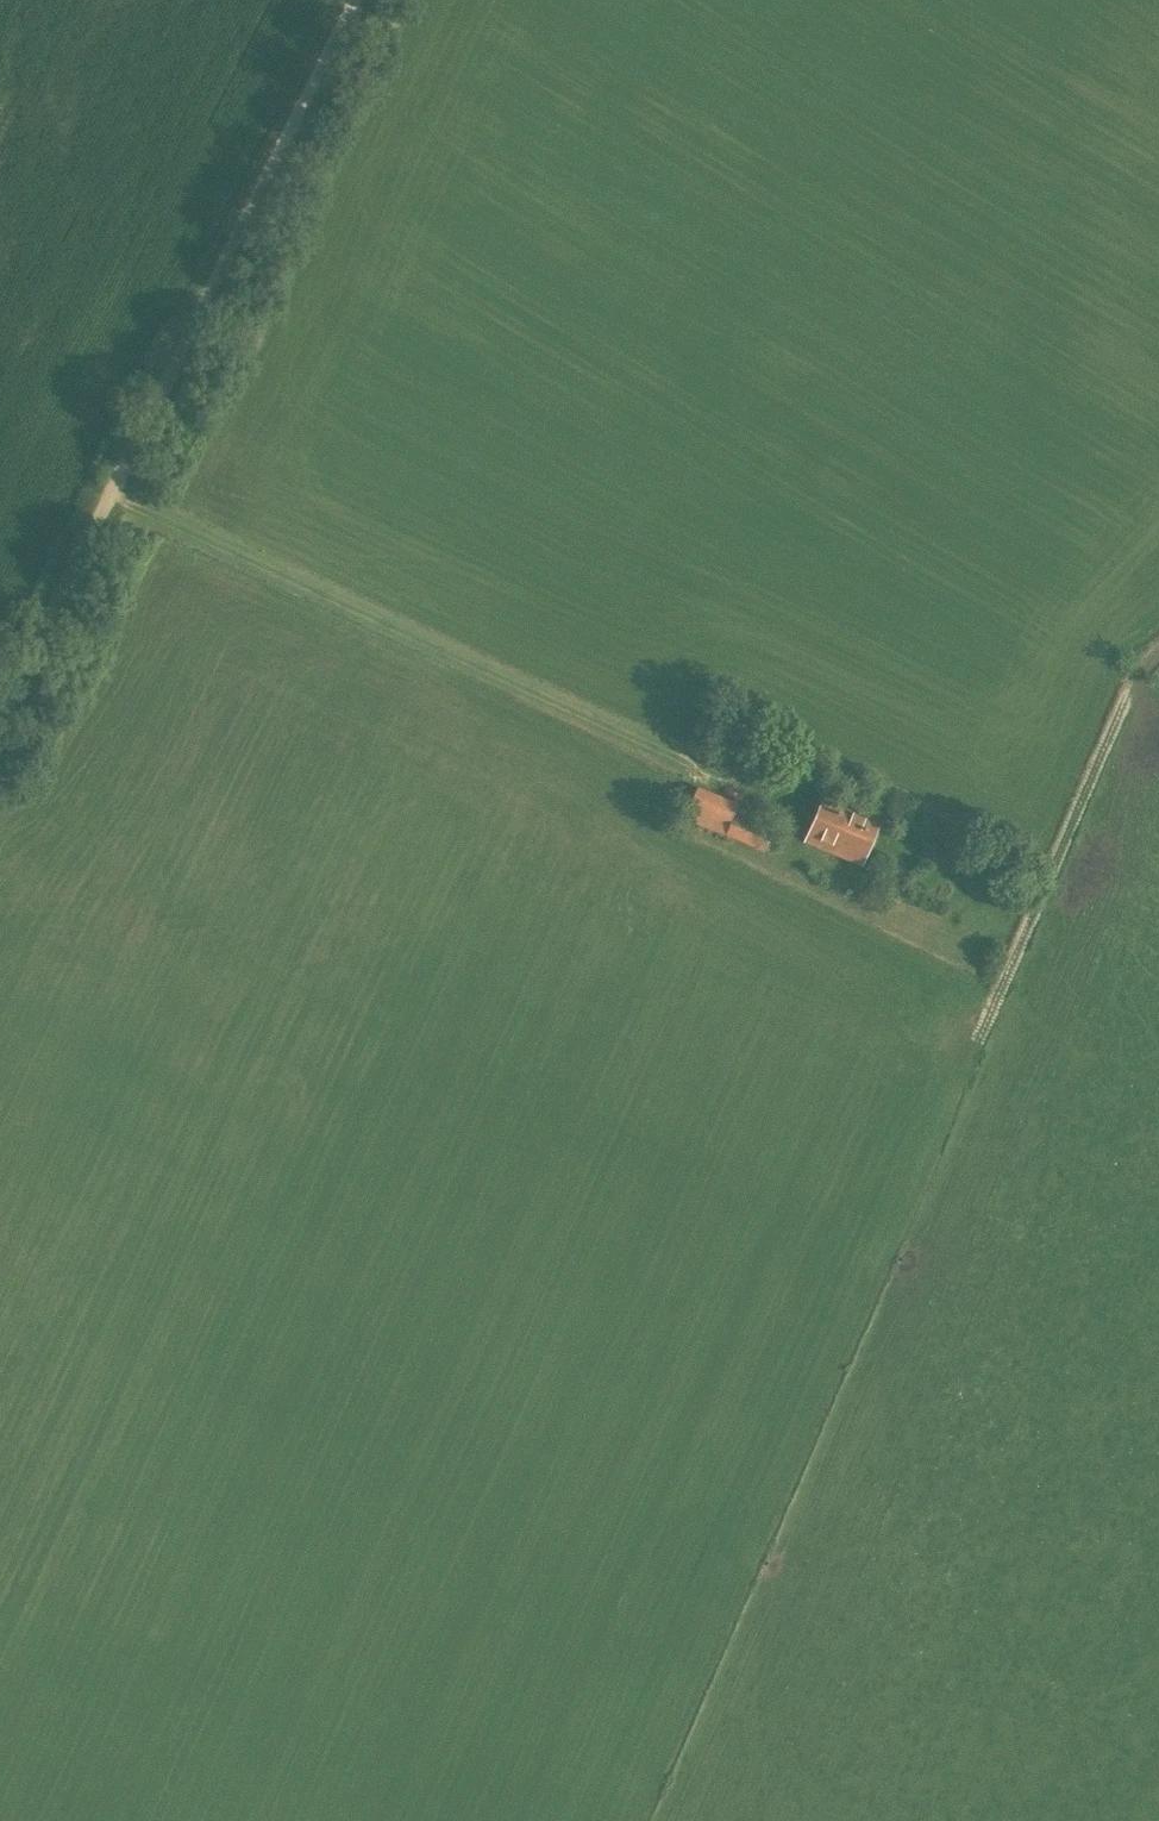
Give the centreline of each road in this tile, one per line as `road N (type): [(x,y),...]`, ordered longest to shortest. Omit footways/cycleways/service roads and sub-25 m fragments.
road 1 (track): [(0,721),(356,0)]

